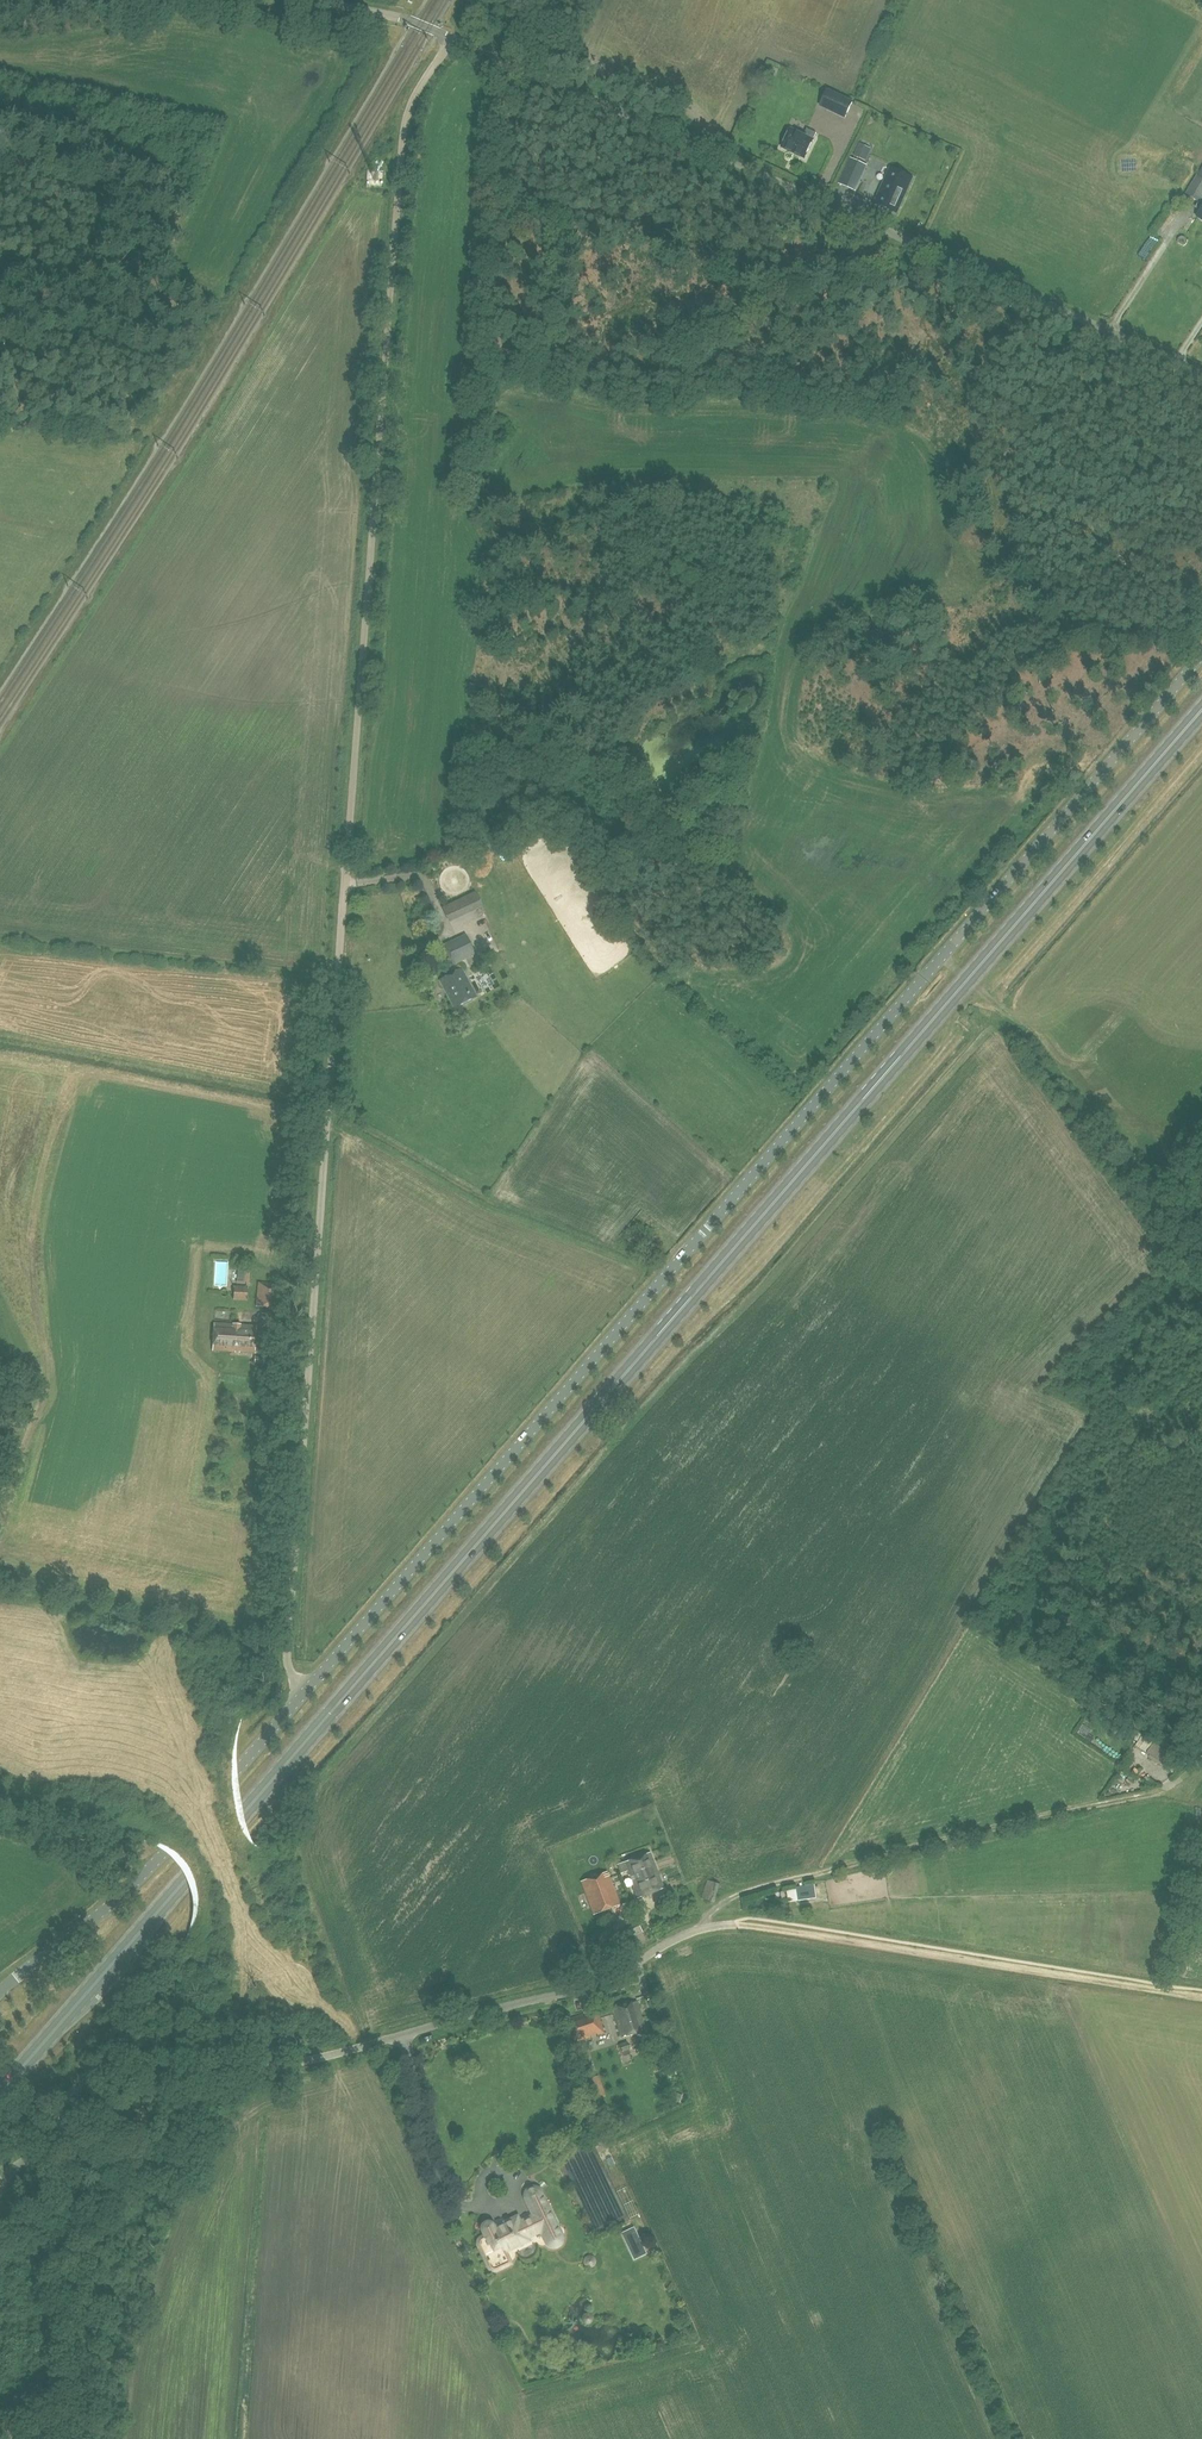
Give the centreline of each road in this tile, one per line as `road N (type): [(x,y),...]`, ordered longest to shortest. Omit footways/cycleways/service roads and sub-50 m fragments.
road 1 (primary): [(0,2092),(1201,710)]
road 2 (track): [(315,0),(403,17),(451,38),(420,87),(402,139),(288,1647),(303,1694)]
road 3 (unclassified): [(0,1993),(164,1853),(1201,658)]
road 4 (unclassified): [(1201,373),(451,38)]
road 5 (unclassified): [(0,2184),(50,2143),(89,2073),(271,2066),(331,2055),(598,1984),(706,1928)]
road 6 (track): [(706,1928),(801,1931),(1201,1997)]
road 7 (track): [(224,1867),(263,1953),(337,2016),(355,2049)]

